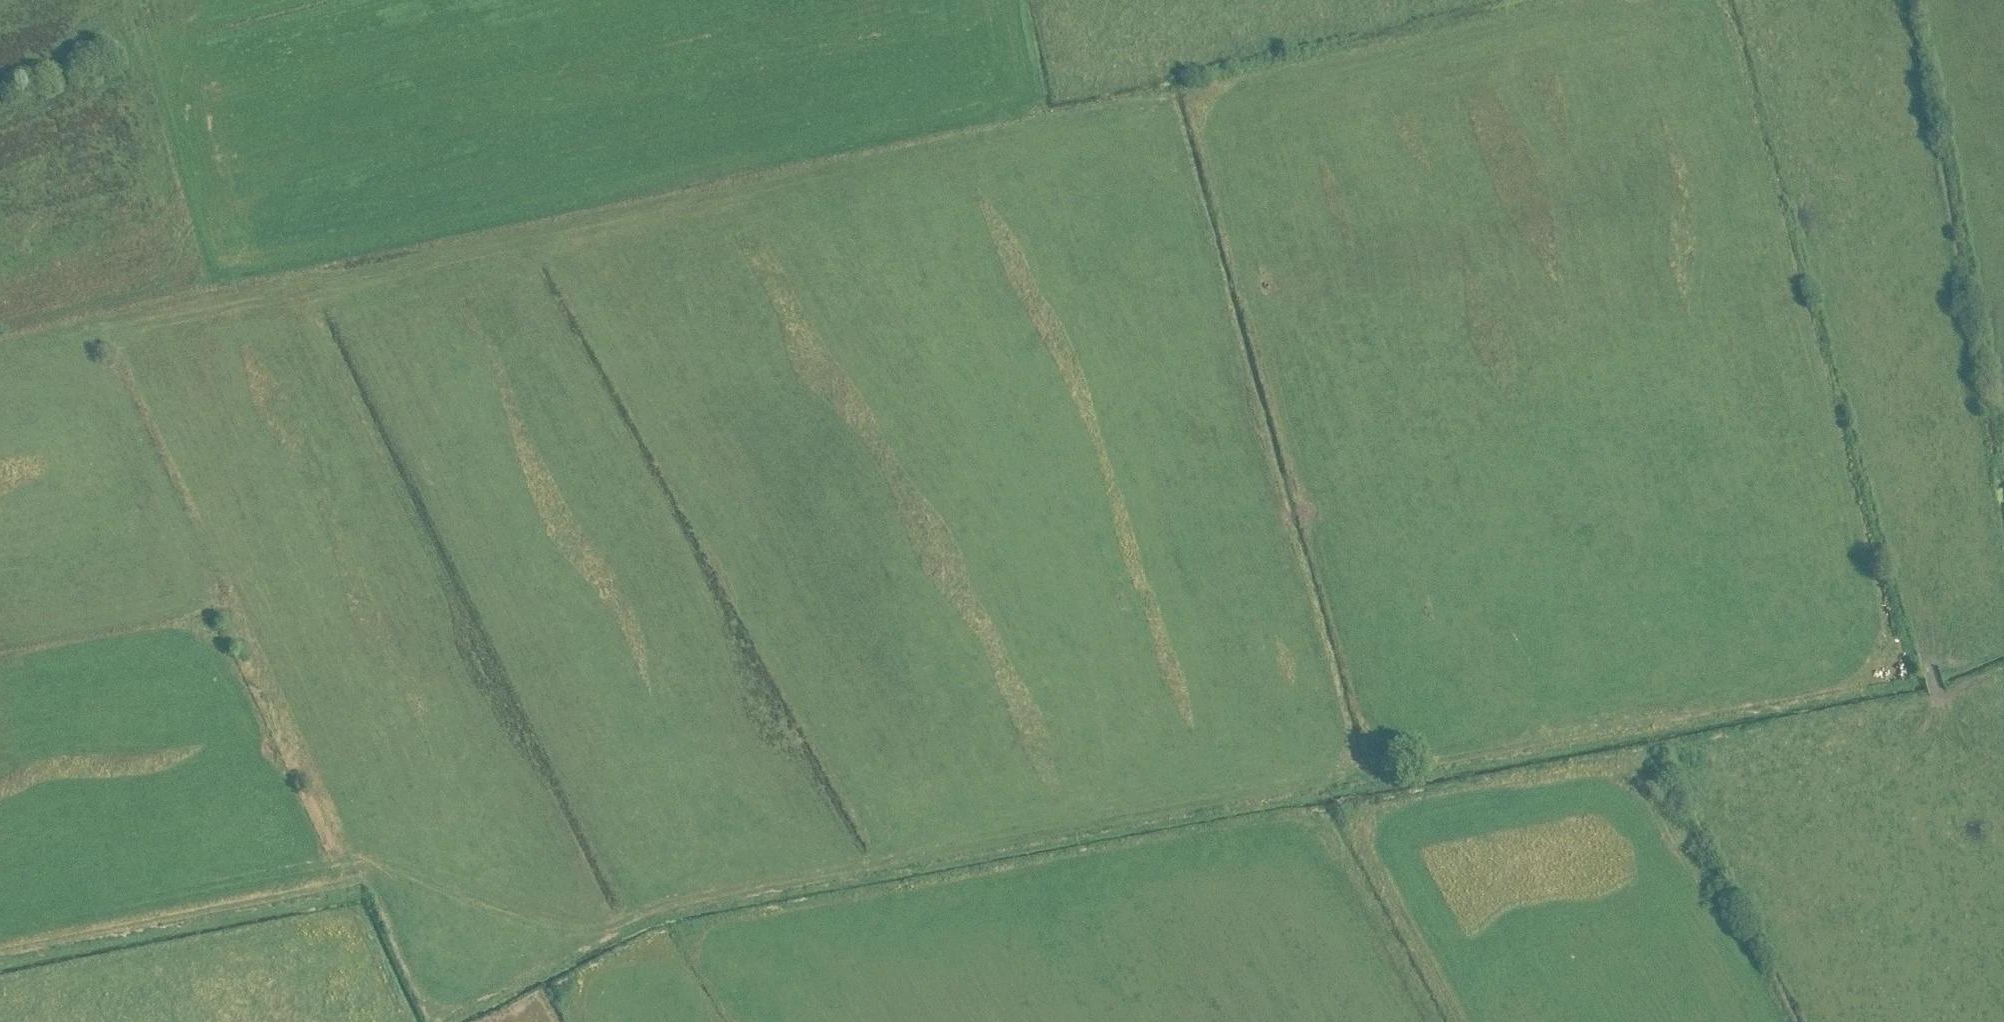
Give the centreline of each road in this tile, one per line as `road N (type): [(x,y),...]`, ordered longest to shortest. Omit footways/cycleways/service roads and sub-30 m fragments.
road 1 (track): [(0,960),(364,884)]

